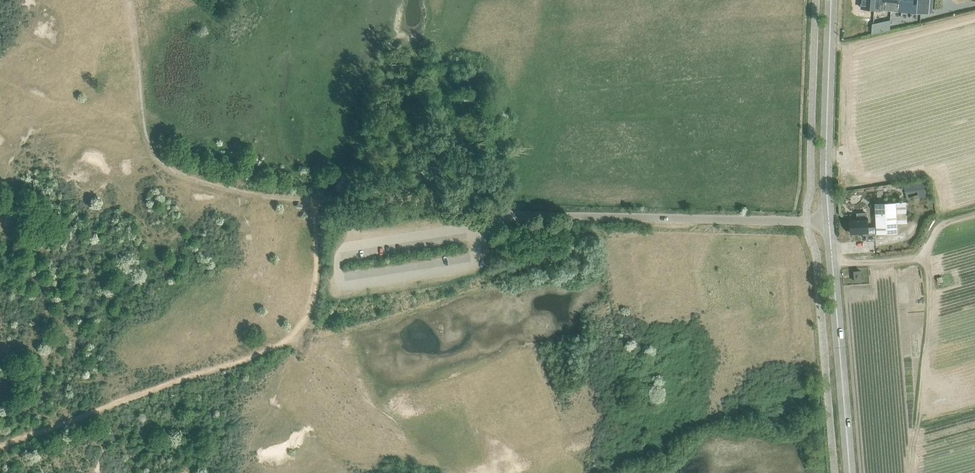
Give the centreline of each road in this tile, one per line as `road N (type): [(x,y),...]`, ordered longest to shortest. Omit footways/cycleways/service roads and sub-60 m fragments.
road 1 (secondary): [(850,472),(827,195),(832,0)]
road 2 (track): [(316,203),(217,186),(163,165),(150,146),(128,0)]
road 3 (track): [(808,221),(519,212)]
road 4 (track): [(316,203),(516,212)]

